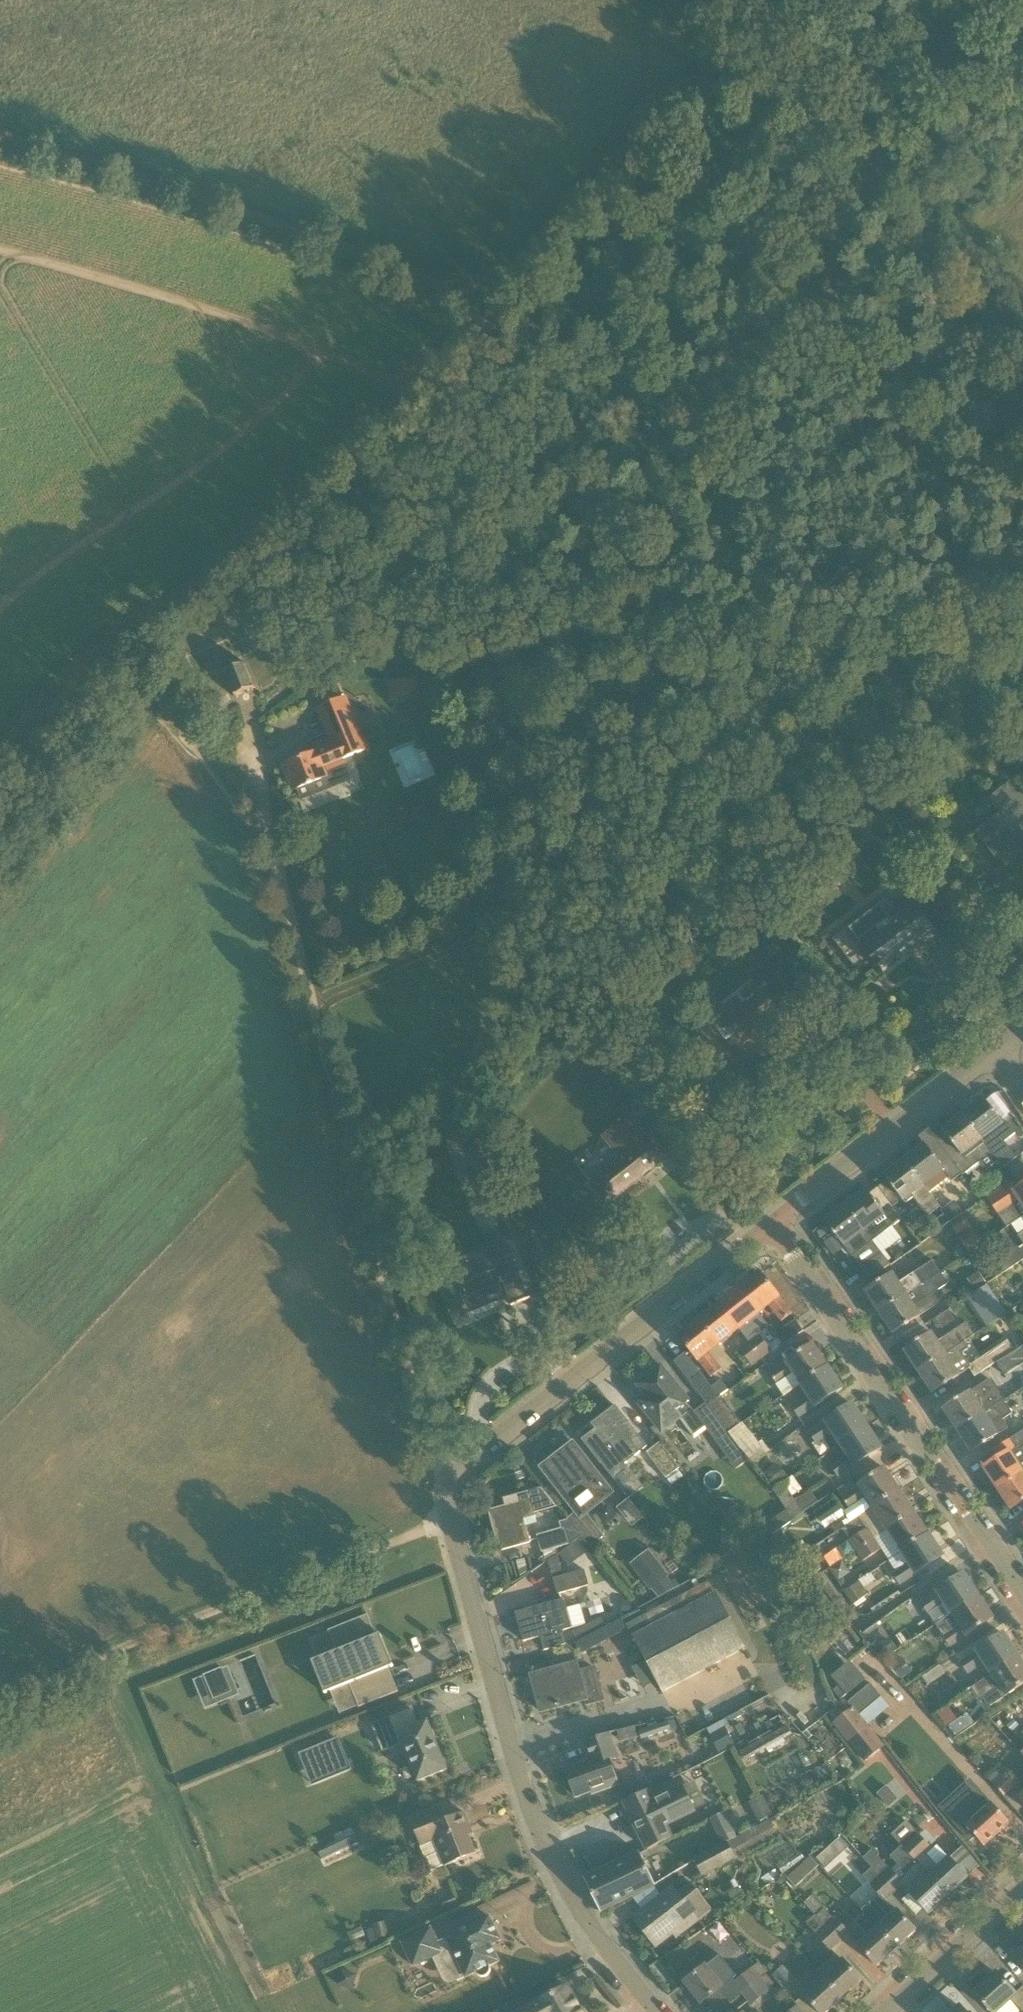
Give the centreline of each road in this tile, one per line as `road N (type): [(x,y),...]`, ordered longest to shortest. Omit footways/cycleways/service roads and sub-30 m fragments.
road 1 (residential): [(658,2011),(594,1931),(530,1814),(443,1483),(774,1222)]
road 2 (track): [(0,134),(255,214),(606,344),(695,352),(761,345),(768,352)]
road 3 (track): [(443,1483),(270,846)]
road 4 (track): [(495,303),(431,377),(284,508),(47,695)]
road 5 (track): [(451,1519),(218,1619),(0,1692)]
road 6 (residential): [(1022,1593),(774,1222)]
road 7 (residential): [(774,1222),(1001,1047)]
road 8 (track): [(1022,397),(904,369),(808,304)]
road 9 (track): [(853,188),(978,0)]
road 10 (residential): [(891,2011),(1022,1892)]
road 11 (track): [(808,304),(853,188)]

